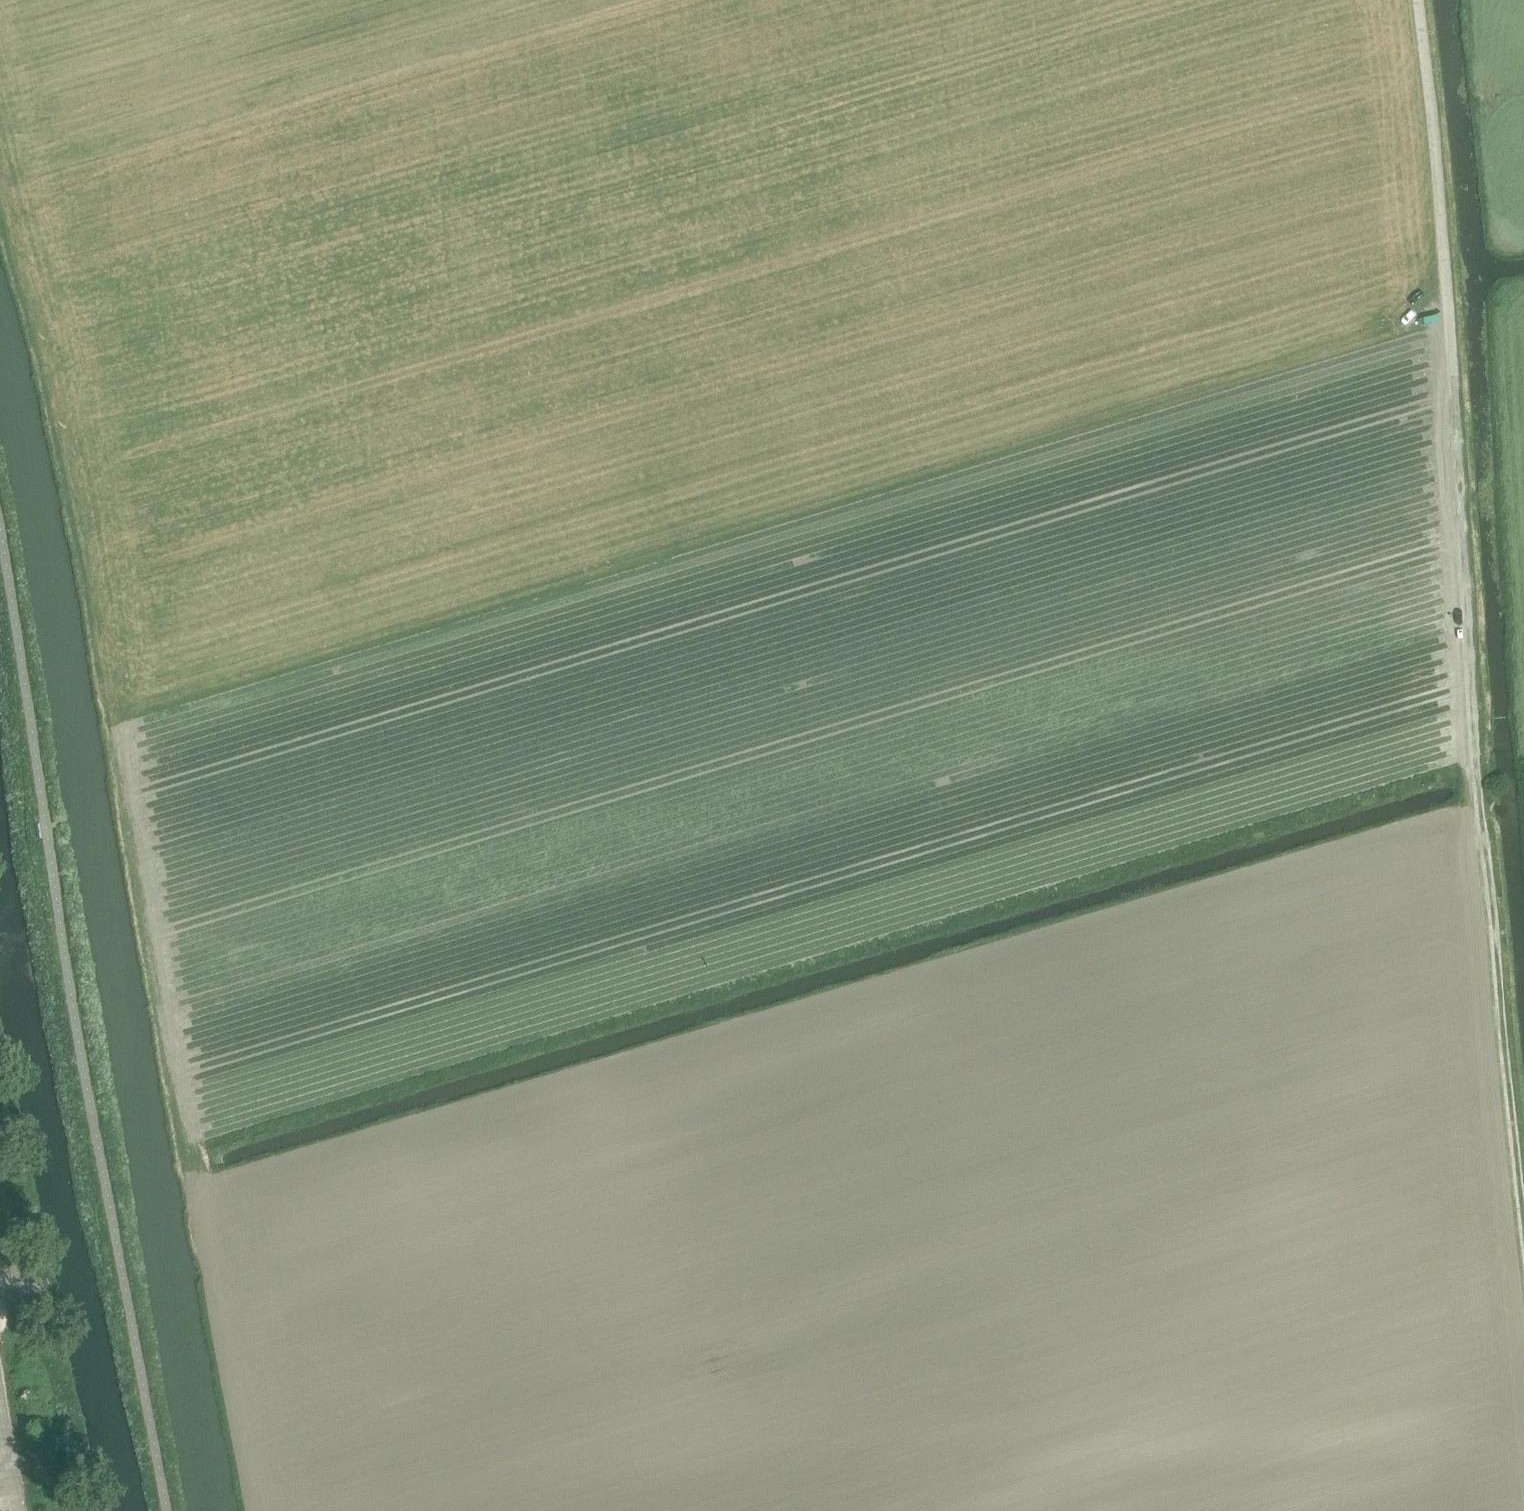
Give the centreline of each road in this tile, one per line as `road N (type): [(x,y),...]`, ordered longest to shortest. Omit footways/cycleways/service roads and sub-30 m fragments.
road 1 (track): [(1418,0),(1444,242),(1475,783),(1523,1223)]

